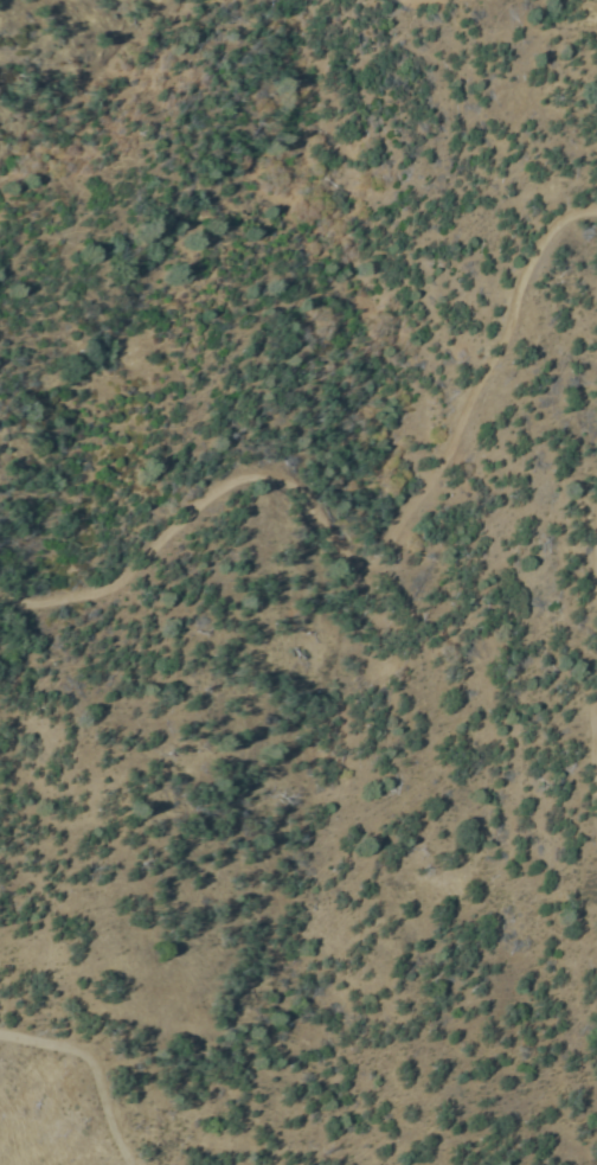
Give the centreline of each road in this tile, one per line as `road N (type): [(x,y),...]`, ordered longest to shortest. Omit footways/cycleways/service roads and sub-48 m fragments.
road 1 (track): [(596,214),(546,235),(508,337),(428,491),(386,550),(360,569),(282,485),(232,485),(127,576),(0,596)]
road 2 (track): [(0,1036),(64,1054),(86,1071),(126,1164)]

